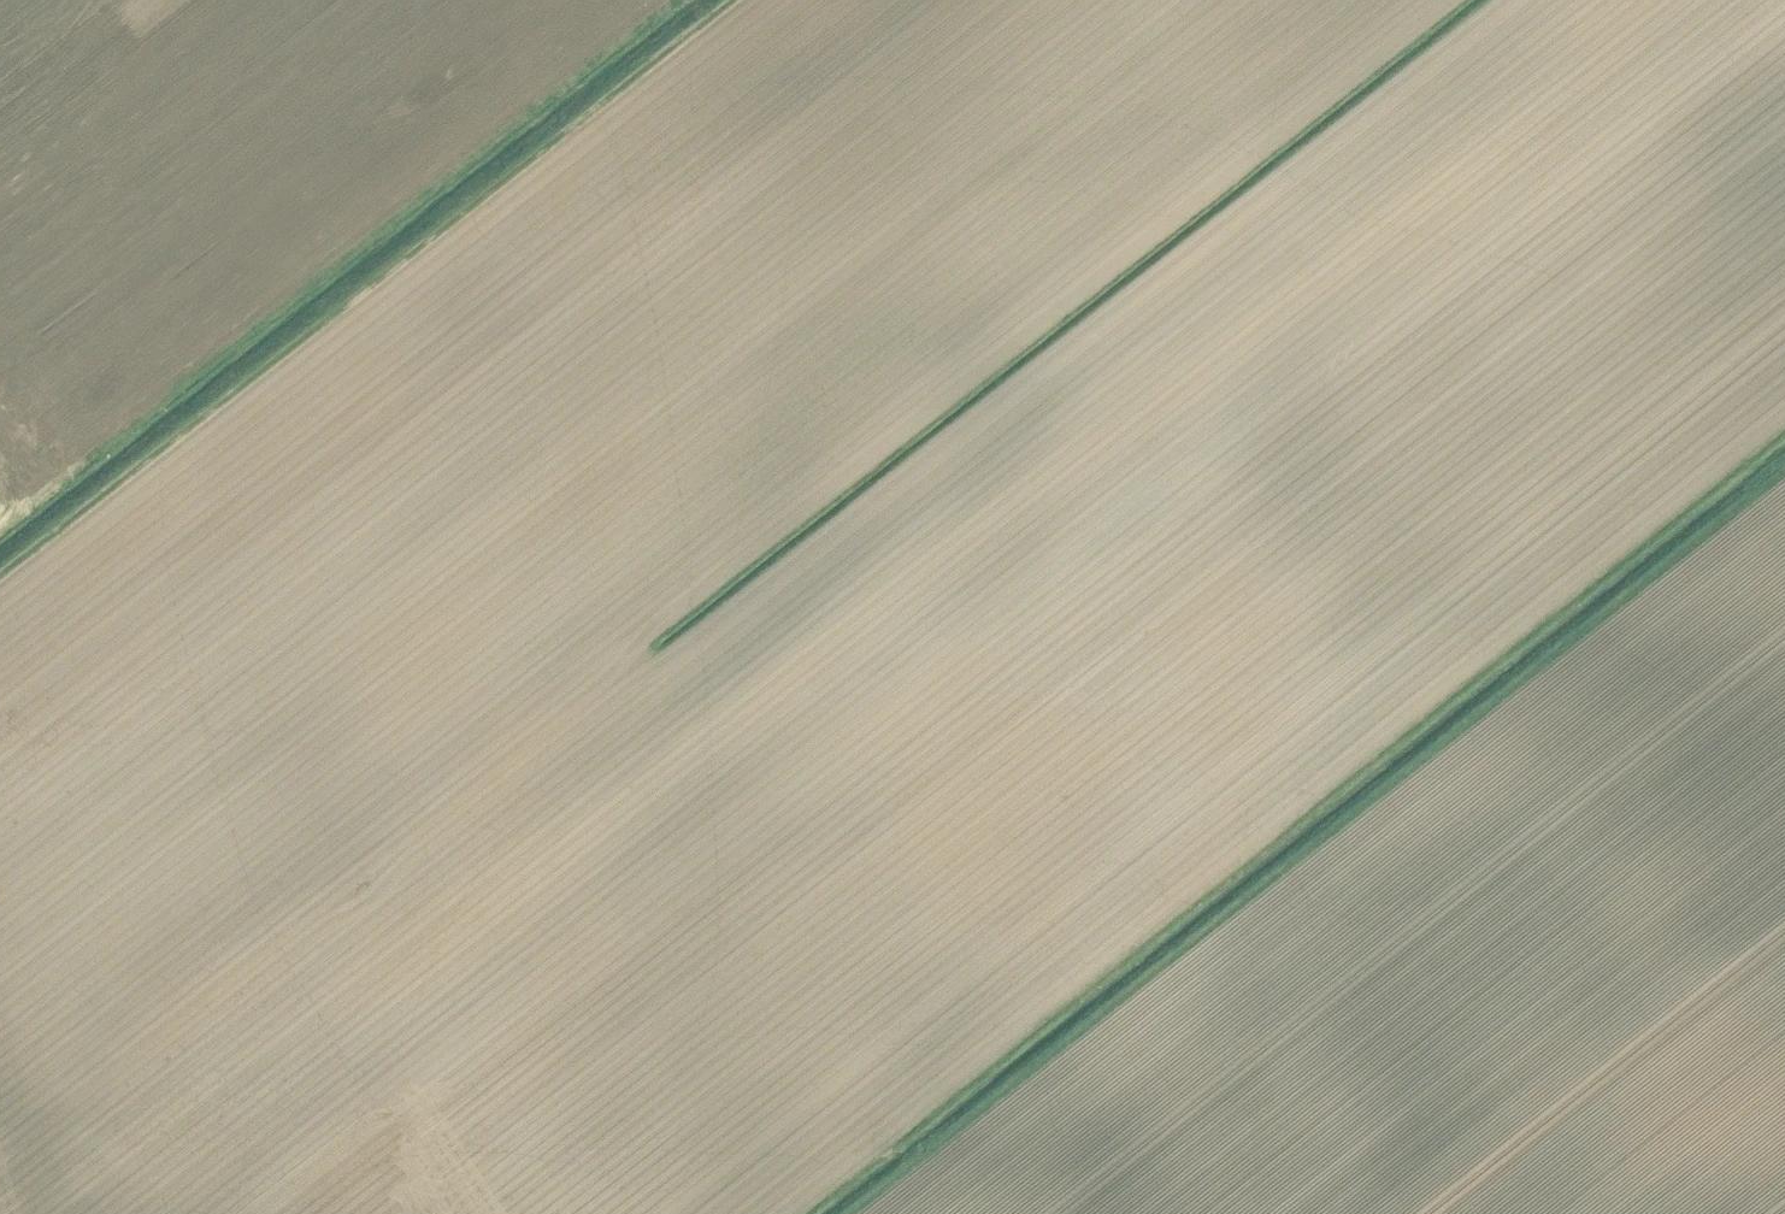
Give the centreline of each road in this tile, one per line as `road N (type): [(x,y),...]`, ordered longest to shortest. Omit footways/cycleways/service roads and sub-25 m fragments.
road 1 (track): [(0,510),(651,0)]

